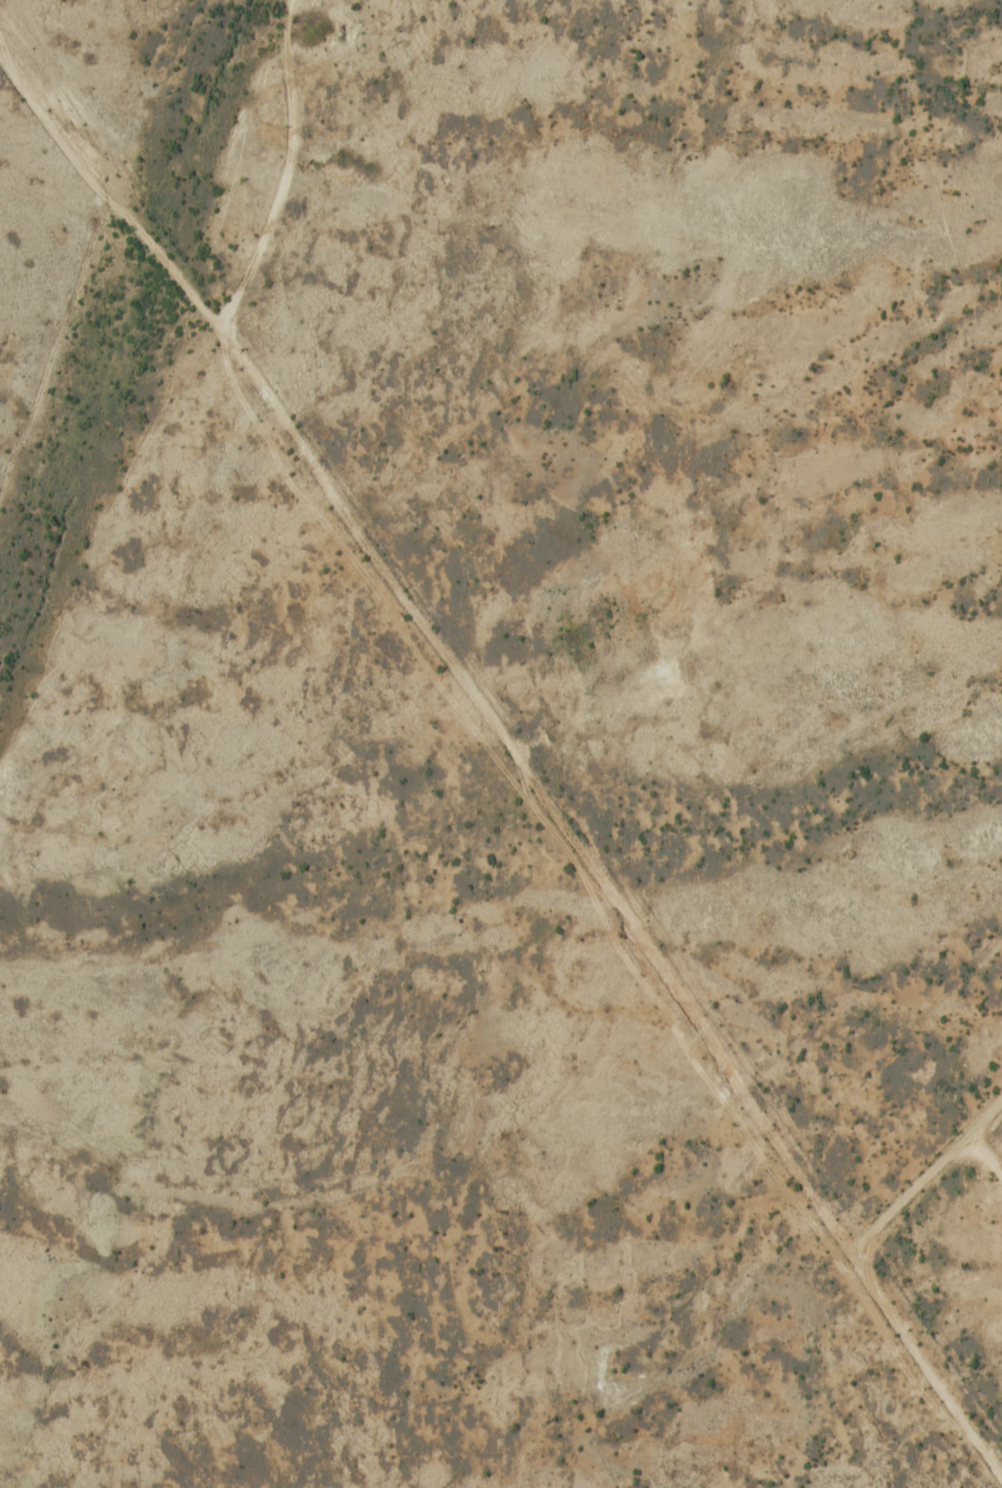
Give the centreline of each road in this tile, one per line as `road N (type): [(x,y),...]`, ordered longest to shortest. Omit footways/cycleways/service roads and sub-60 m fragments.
road 1 (residential): [(1001,1473),(890,1296),(827,1218),(641,921),(336,504),(230,326),(0,42)]
road 2 (residential): [(226,321),(294,153),(292,0)]

